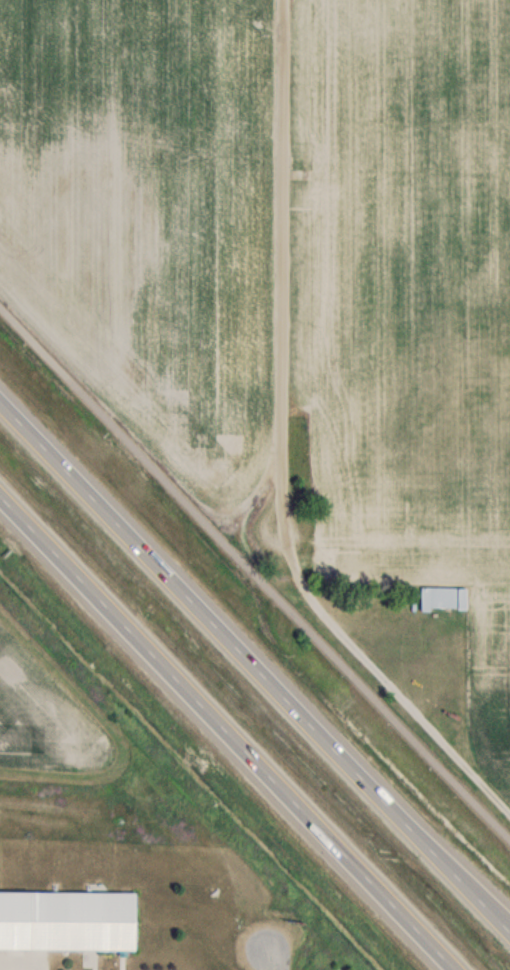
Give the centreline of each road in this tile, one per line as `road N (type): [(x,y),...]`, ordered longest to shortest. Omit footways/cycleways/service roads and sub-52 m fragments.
road 1 (motorway): [(509,929),(0,398)]
road 2 (motorway): [(0,496),(457,969)]
road 3 (residential): [(285,506),(286,0)]

